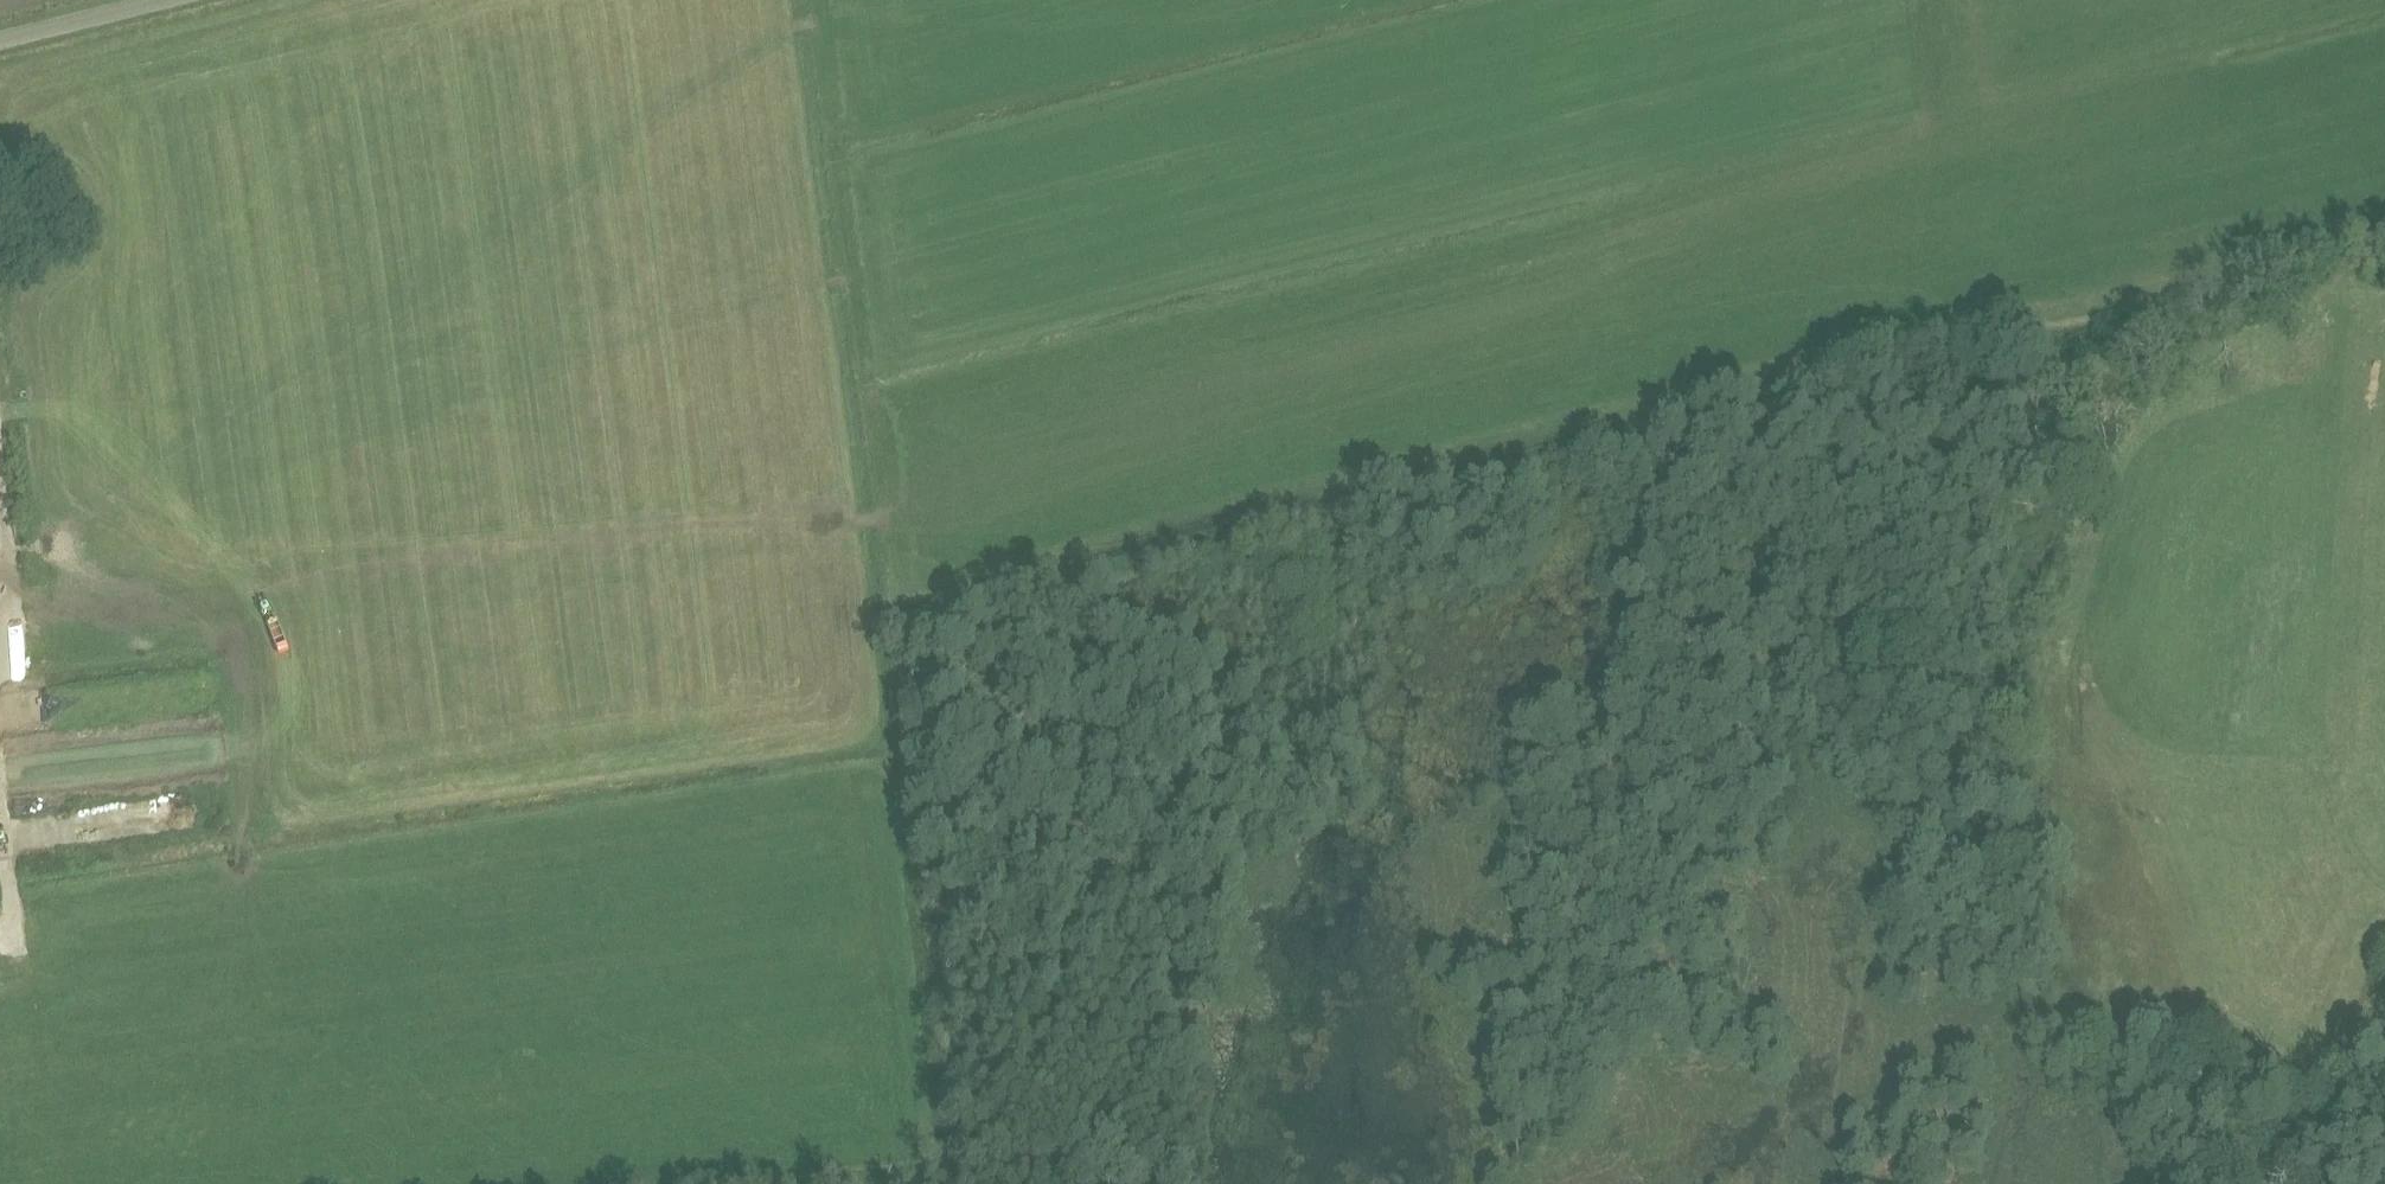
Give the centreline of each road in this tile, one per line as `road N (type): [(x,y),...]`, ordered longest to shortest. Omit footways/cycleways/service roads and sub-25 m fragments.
road 1 (unclassified): [(0,35),(141,0)]

